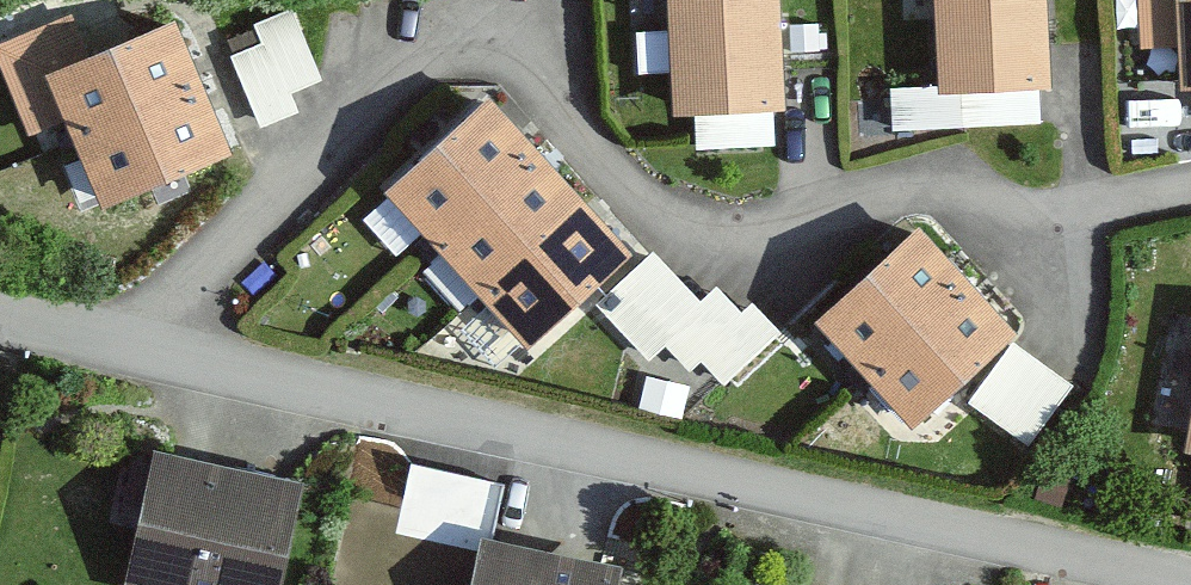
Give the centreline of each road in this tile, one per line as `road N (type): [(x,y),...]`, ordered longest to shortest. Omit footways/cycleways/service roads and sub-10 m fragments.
road 1 (residential): [(1190,187),(1068,213),(907,188),(758,229),(712,228),(664,214),(616,182),(514,75),(488,65),(434,65),(411,77),(114,366)]
road 2 (residential): [(114,366),(1190,580)]
road 3 (residential): [(0,329),(114,366)]

